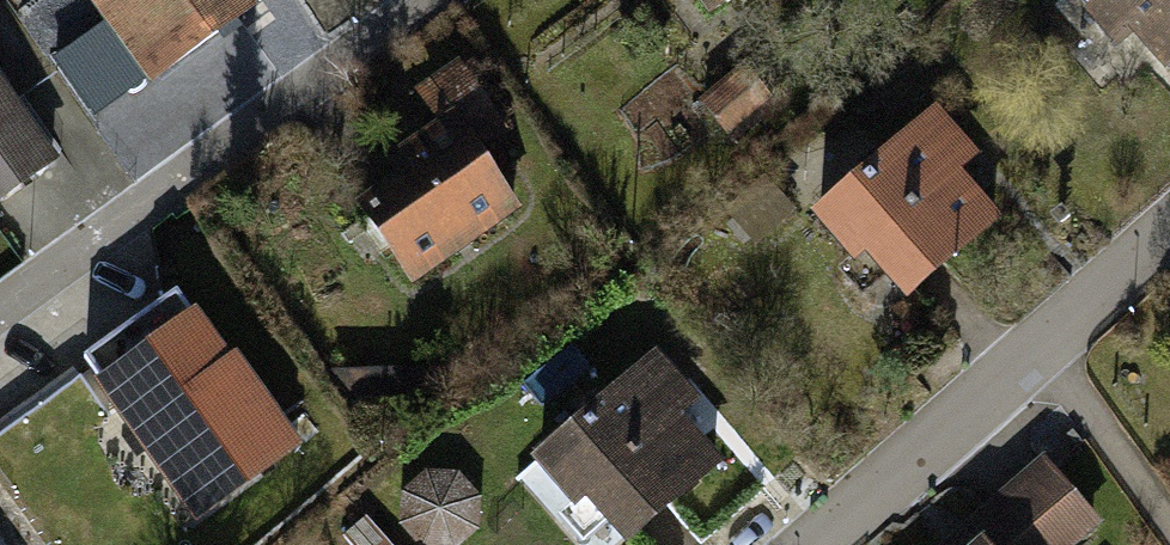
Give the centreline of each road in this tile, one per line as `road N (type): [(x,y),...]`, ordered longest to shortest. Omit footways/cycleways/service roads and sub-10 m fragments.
road 1 (residential): [(0,309),(428,0)]
road 2 (residential): [(1169,232),(814,544)]

